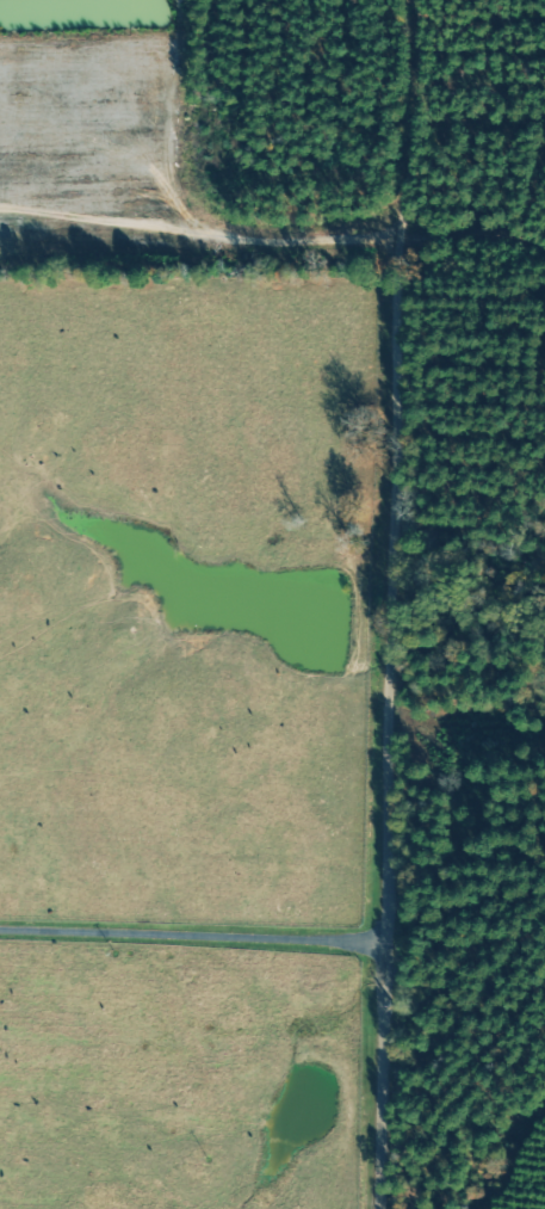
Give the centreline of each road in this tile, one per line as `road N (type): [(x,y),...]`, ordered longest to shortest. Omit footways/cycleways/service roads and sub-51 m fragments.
road 1 (residential): [(383,1208),(418,0)]

